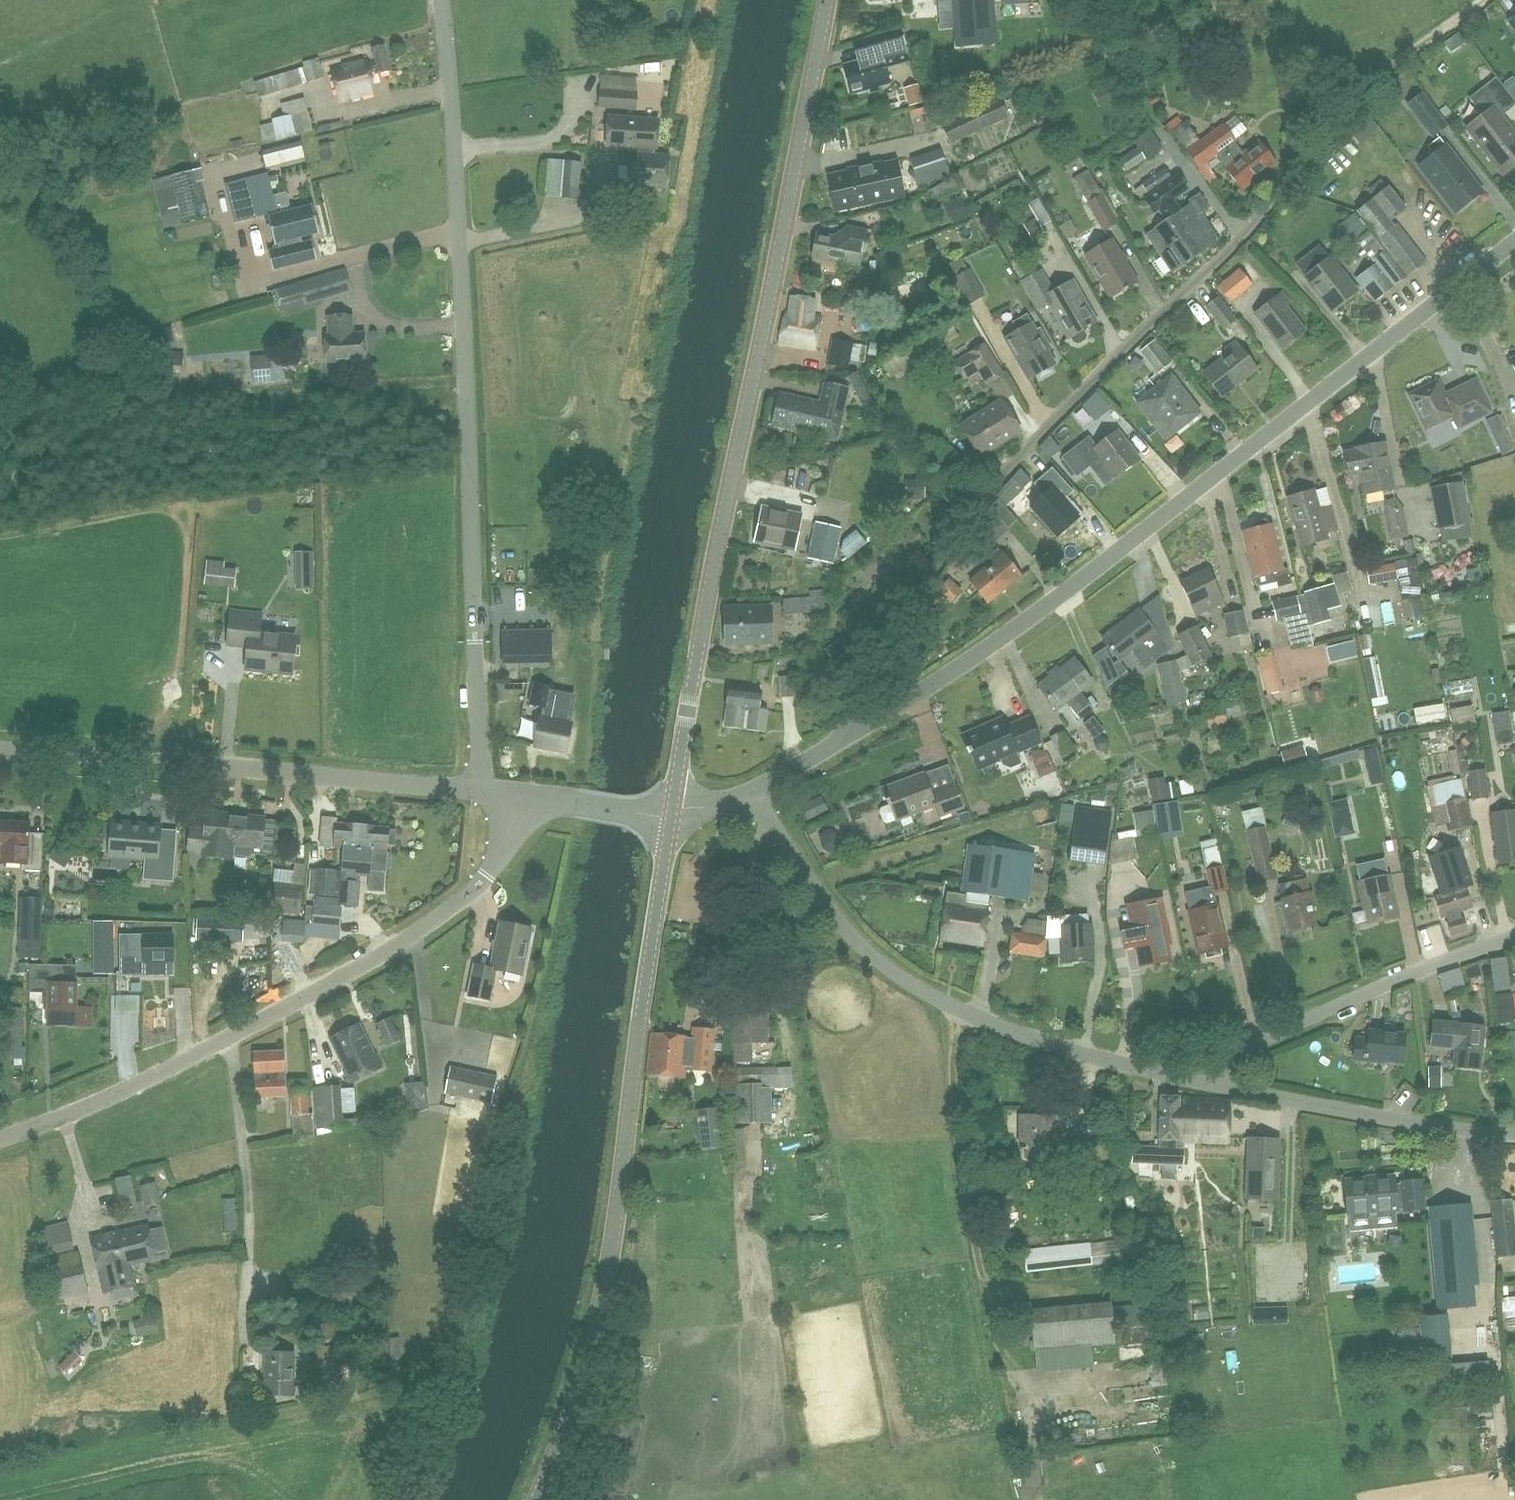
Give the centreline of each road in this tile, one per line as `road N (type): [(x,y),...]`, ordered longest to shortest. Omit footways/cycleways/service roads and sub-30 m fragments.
road 1 (tertiary): [(832,743),(1002,639),(1514,244)]
road 2 (unclassified): [(832,743),(901,623),(1007,467),(1251,225),(1352,99)]
road 3 (tertiary): [(670,814),(825,0)]
road 4 (unclassified): [(480,791),(440,0)]
road 5 (tertiary): [(532,1499),(602,1288),(670,814)]
road 6 (unclassified): [(0,1136),(129,1088),(427,925),(502,857),(519,798)]
road 7 (unclassified): [(753,794),(838,919),(909,982),(976,1020),(1042,1044),(1220,1087)]
road 8 (unclassified): [(480,791),(0,750)]
road 9 (unclassified): [(1220,1087),(1235,1055),(1272,1035),(1514,933)]
road 10 (unclassified): [(1220,1087),(1514,1133)]
road 11 (track): [(1352,99),(1477,0)]
road 12 (unclassified): [(670,814),(519,798)]

